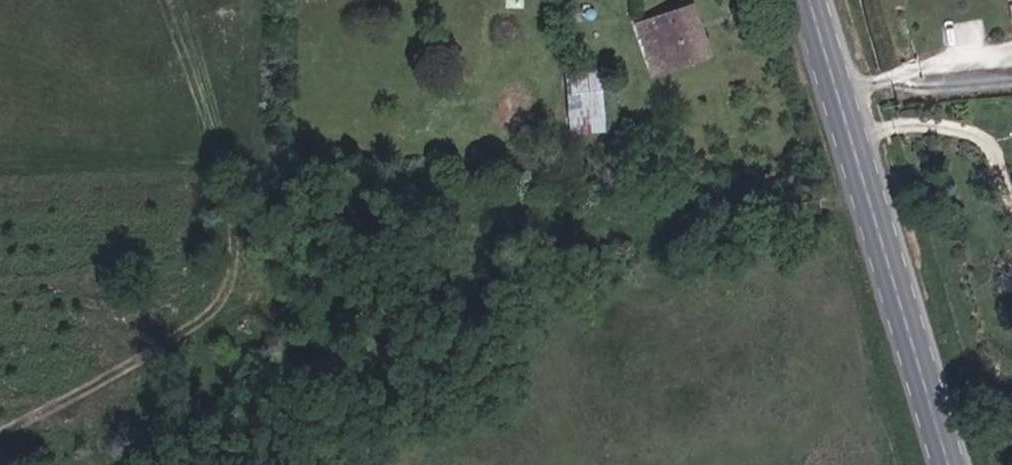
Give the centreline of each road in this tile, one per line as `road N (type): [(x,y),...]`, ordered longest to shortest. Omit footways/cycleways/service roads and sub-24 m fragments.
road 1 (primary): [(820,0),(951,464)]

